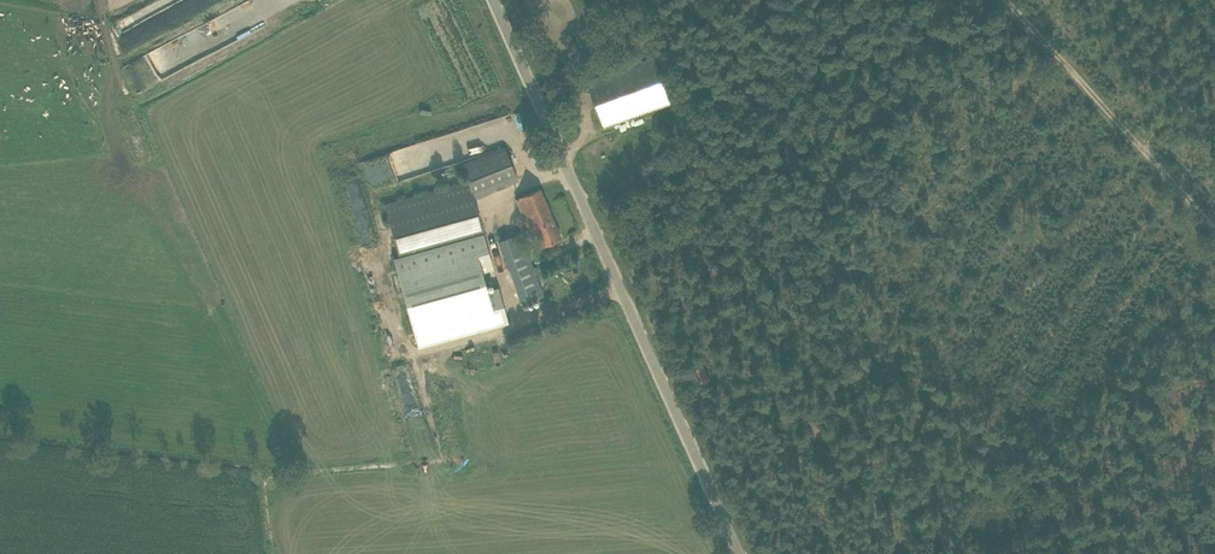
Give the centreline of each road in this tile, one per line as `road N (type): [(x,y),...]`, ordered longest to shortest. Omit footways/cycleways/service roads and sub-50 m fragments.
road 1 (unclassified): [(739,553),(488,0)]
road 2 (track): [(1000,0),(1136,147)]

